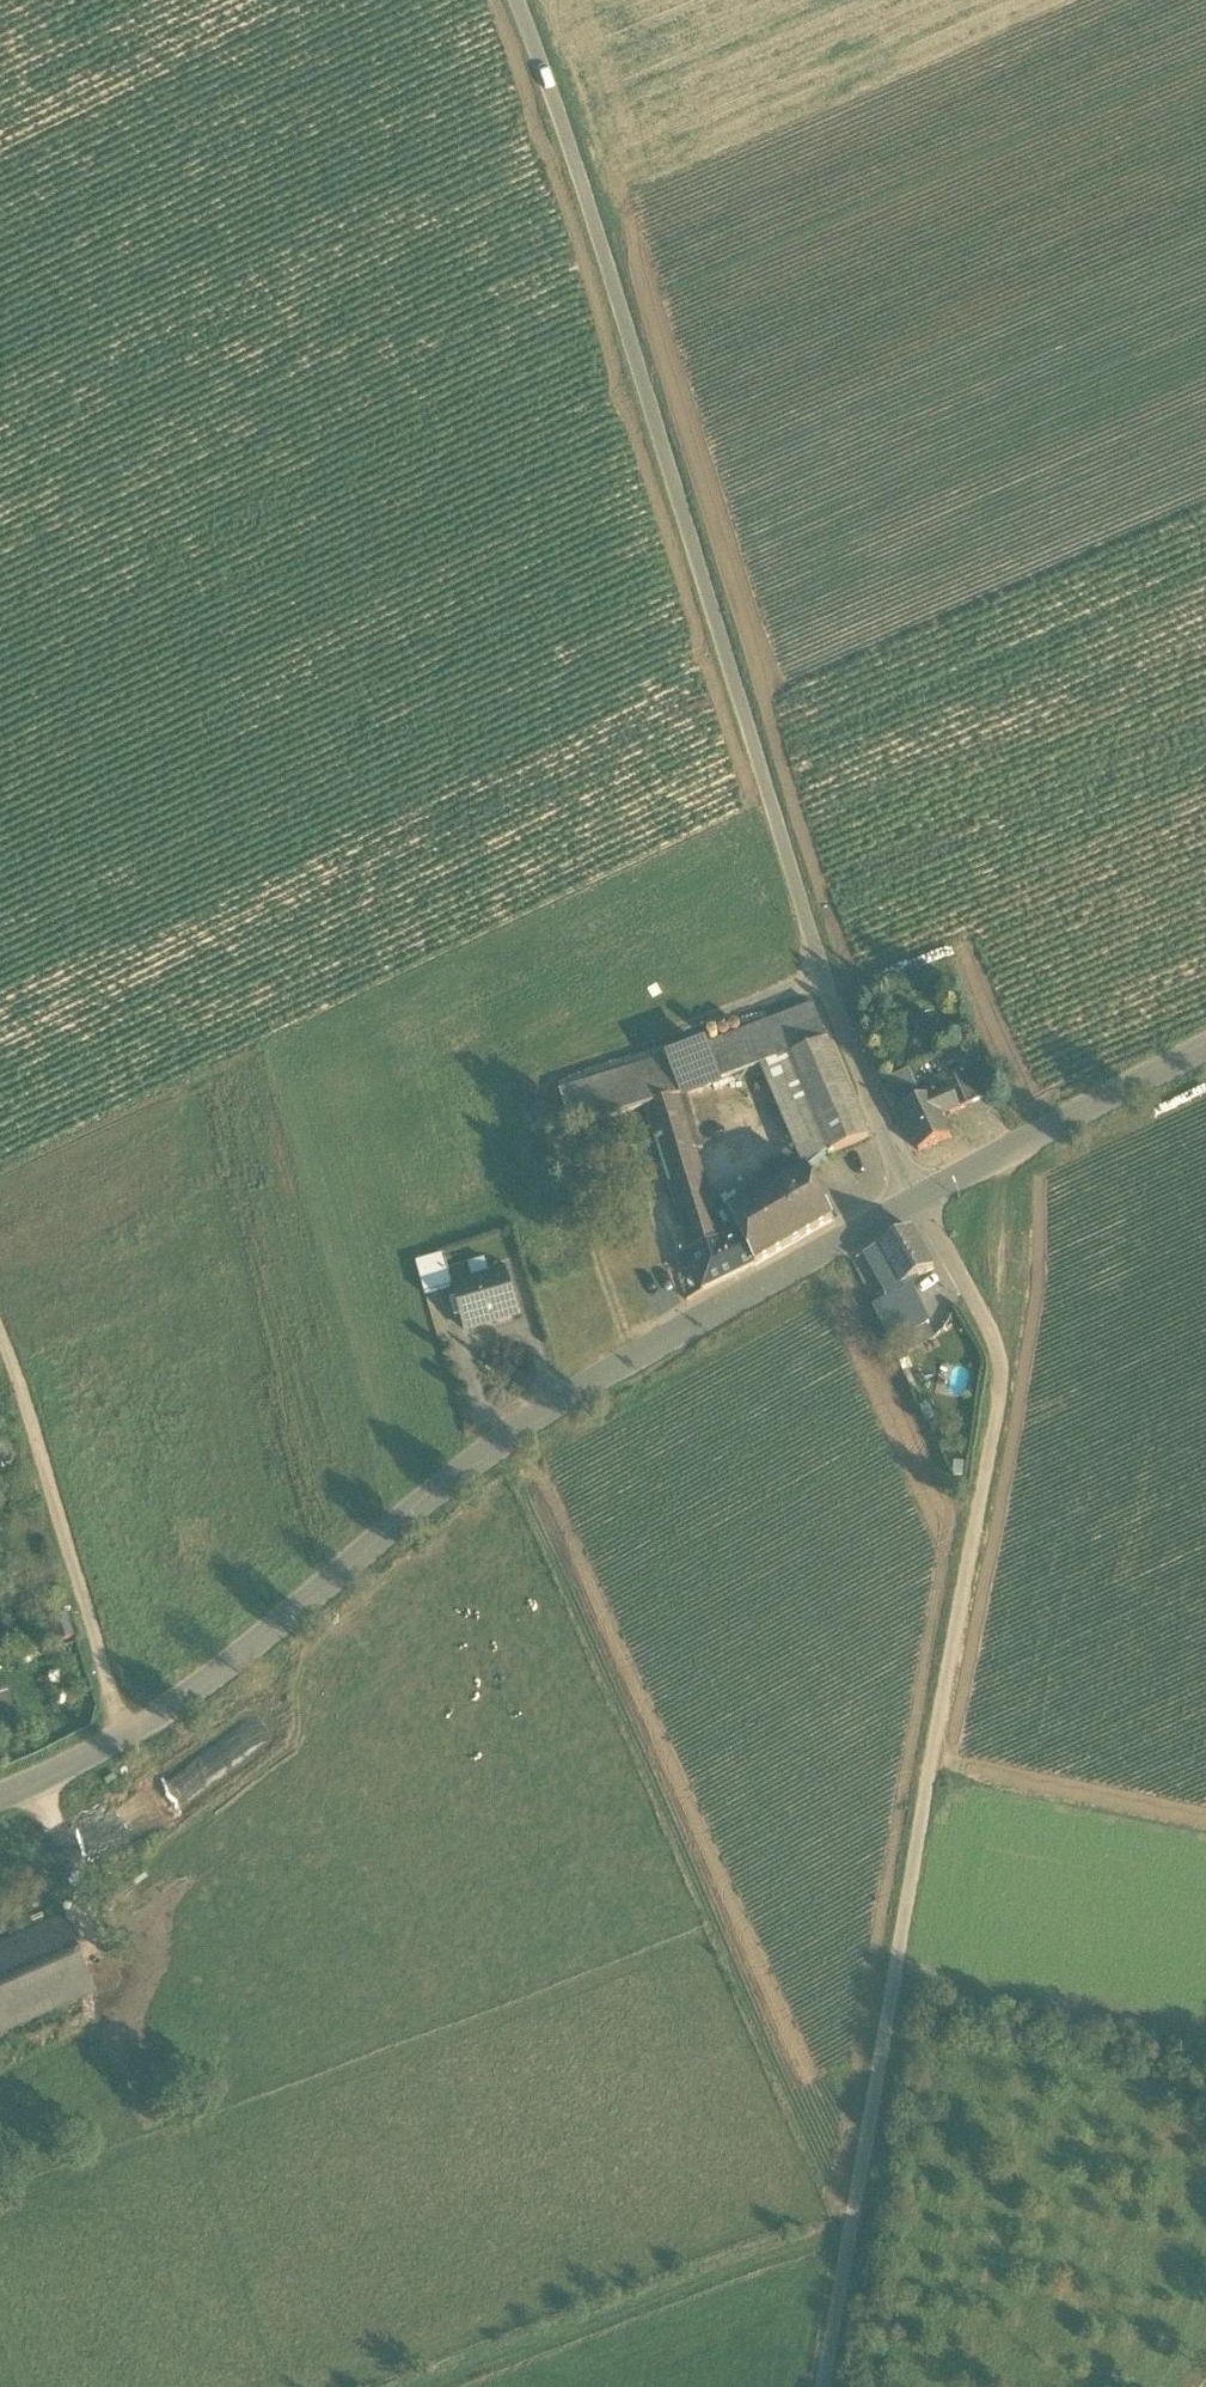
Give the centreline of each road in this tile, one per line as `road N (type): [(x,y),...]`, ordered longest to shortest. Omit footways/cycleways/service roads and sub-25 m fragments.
road 1 (unclassified): [(1205,1051),(565,1399),(125,1735),(0,1799)]
road 2 (track): [(516,0),(564,125),(818,952),(858,1071),(923,1198)]
road 3 (track): [(822,2386),(1004,1364),(923,1198)]
road 4 (track): [(0,1337),(125,1735)]

